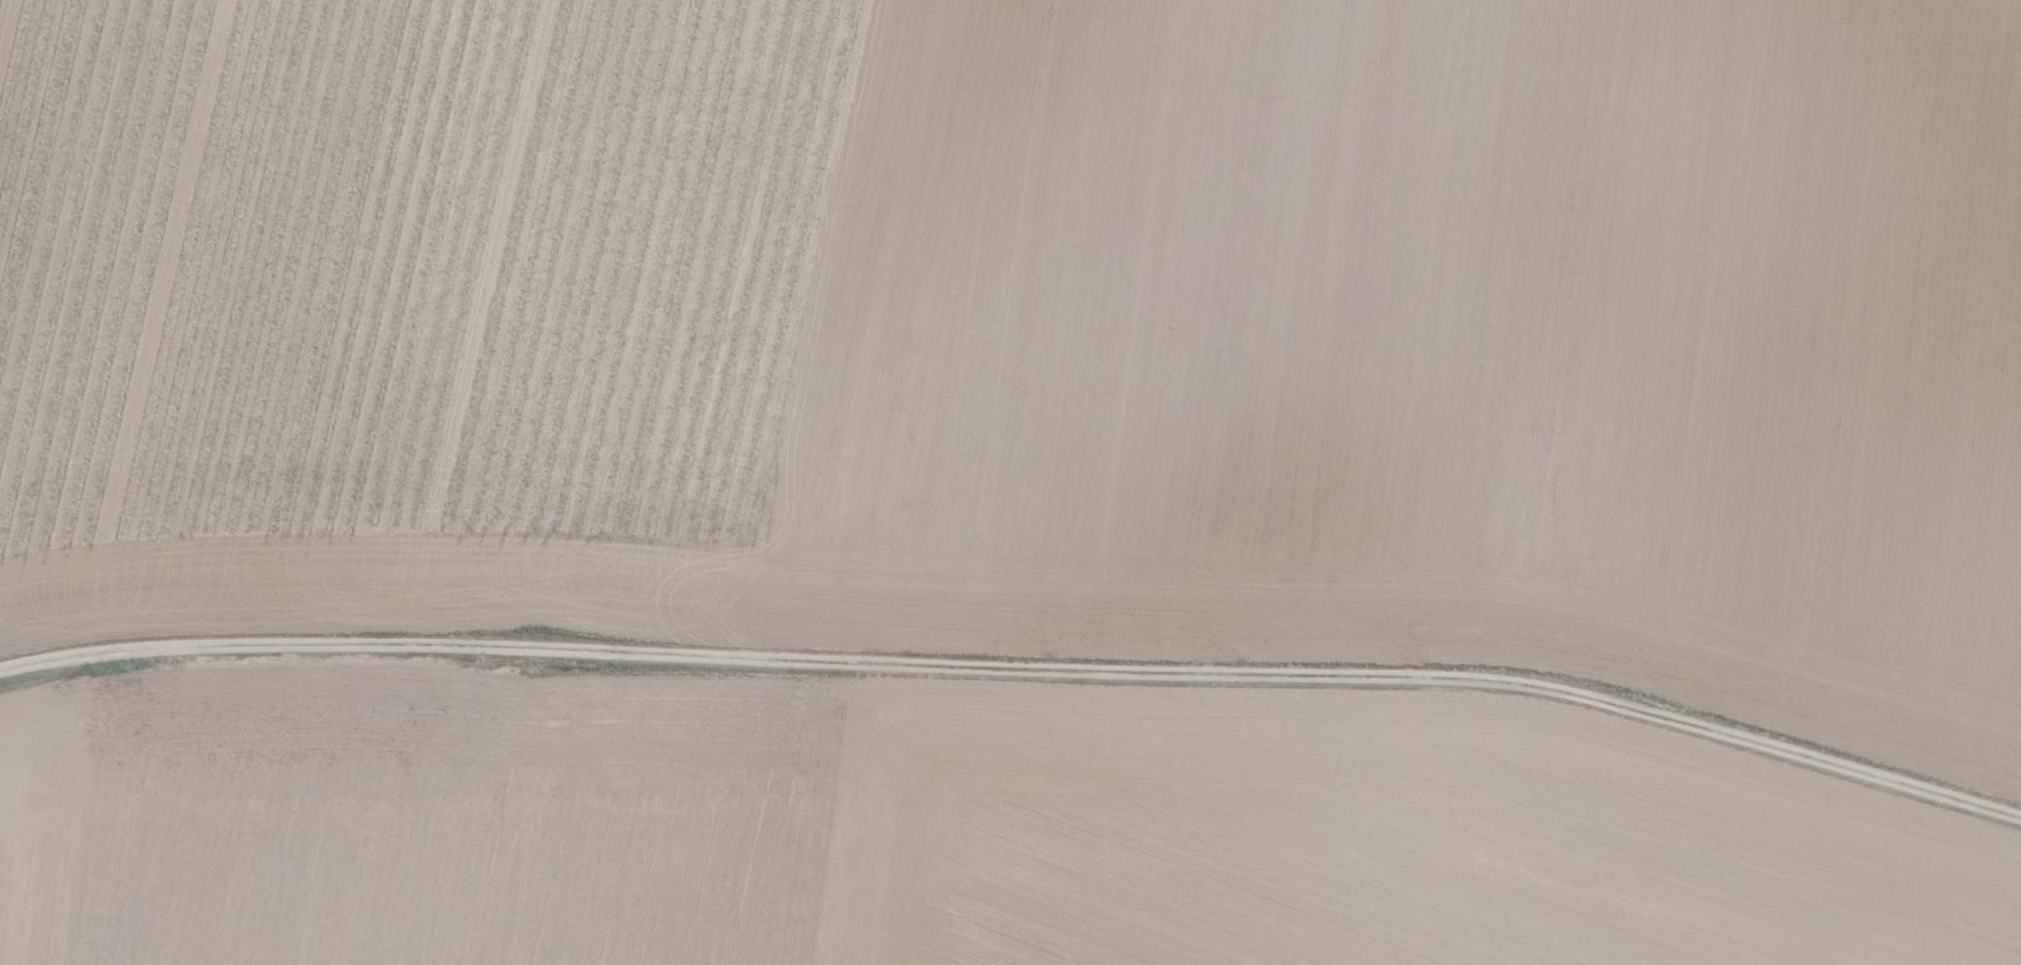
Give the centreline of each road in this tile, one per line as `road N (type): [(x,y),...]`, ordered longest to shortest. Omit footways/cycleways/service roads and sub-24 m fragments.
road 1 (track): [(0,678),(169,642),(1492,676),(1716,719),(2020,806)]

